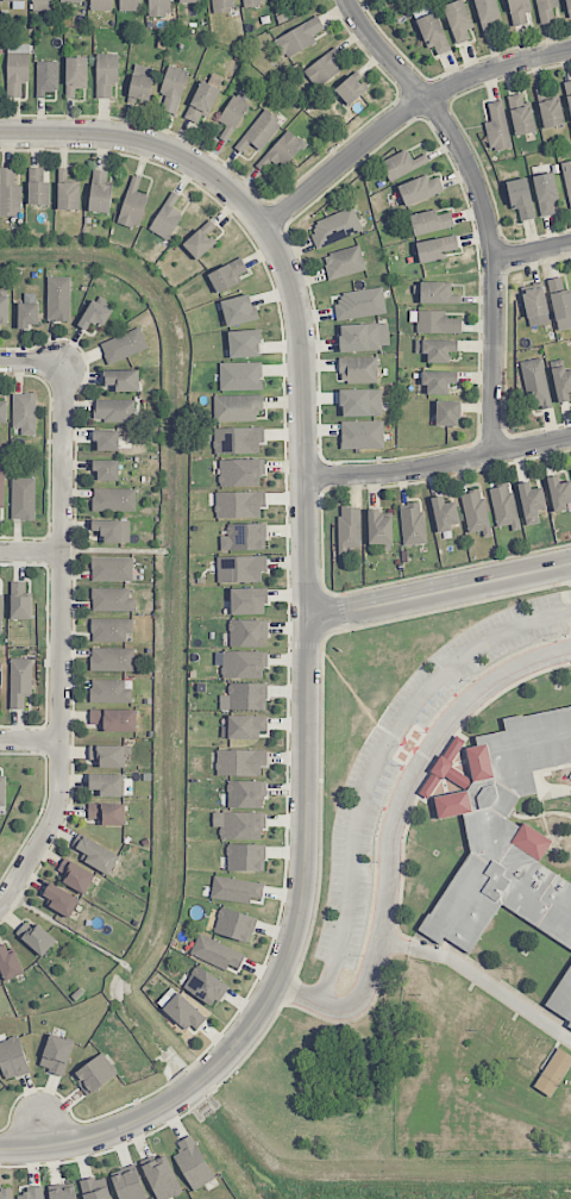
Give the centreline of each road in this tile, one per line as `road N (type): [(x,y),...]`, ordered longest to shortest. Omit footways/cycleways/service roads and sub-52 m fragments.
road 1 (residential): [(265,229),(288,275),(302,348),(308,618),(299,918),(286,963),(249,1030),(184,1095),(101,1137),(44,1149)]
road 2 (residential): [(0,907),(58,801),(65,364)]
road 3 (residential): [(348,0),(374,43),(444,123),(484,210),(495,262),(496,458)]
road 4 (residential): [(570,51),(476,76),(427,100),(265,229)]
road 5 (residential): [(0,134),(94,135),(153,146),(209,173),(265,229)]
road 6 (residential): [(308,618),(570,561)]
road 7 (residential): [(570,442),(393,475),(307,475)]

